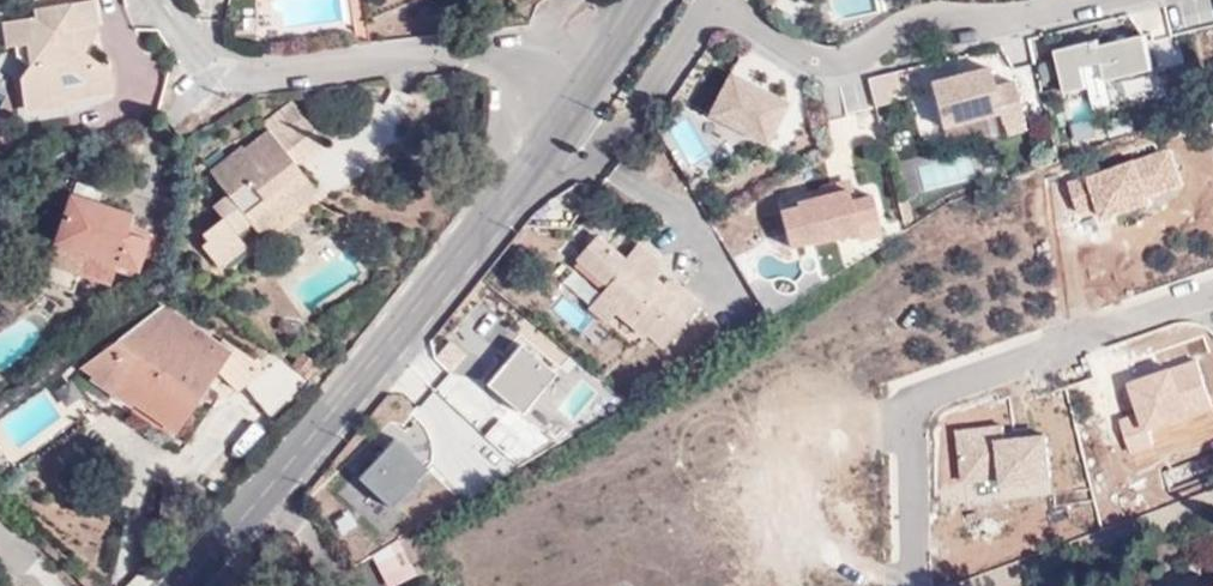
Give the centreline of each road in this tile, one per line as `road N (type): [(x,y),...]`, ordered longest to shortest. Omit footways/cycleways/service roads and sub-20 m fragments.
road 1 (tertiary): [(188,585),(343,411),(647,0)]

